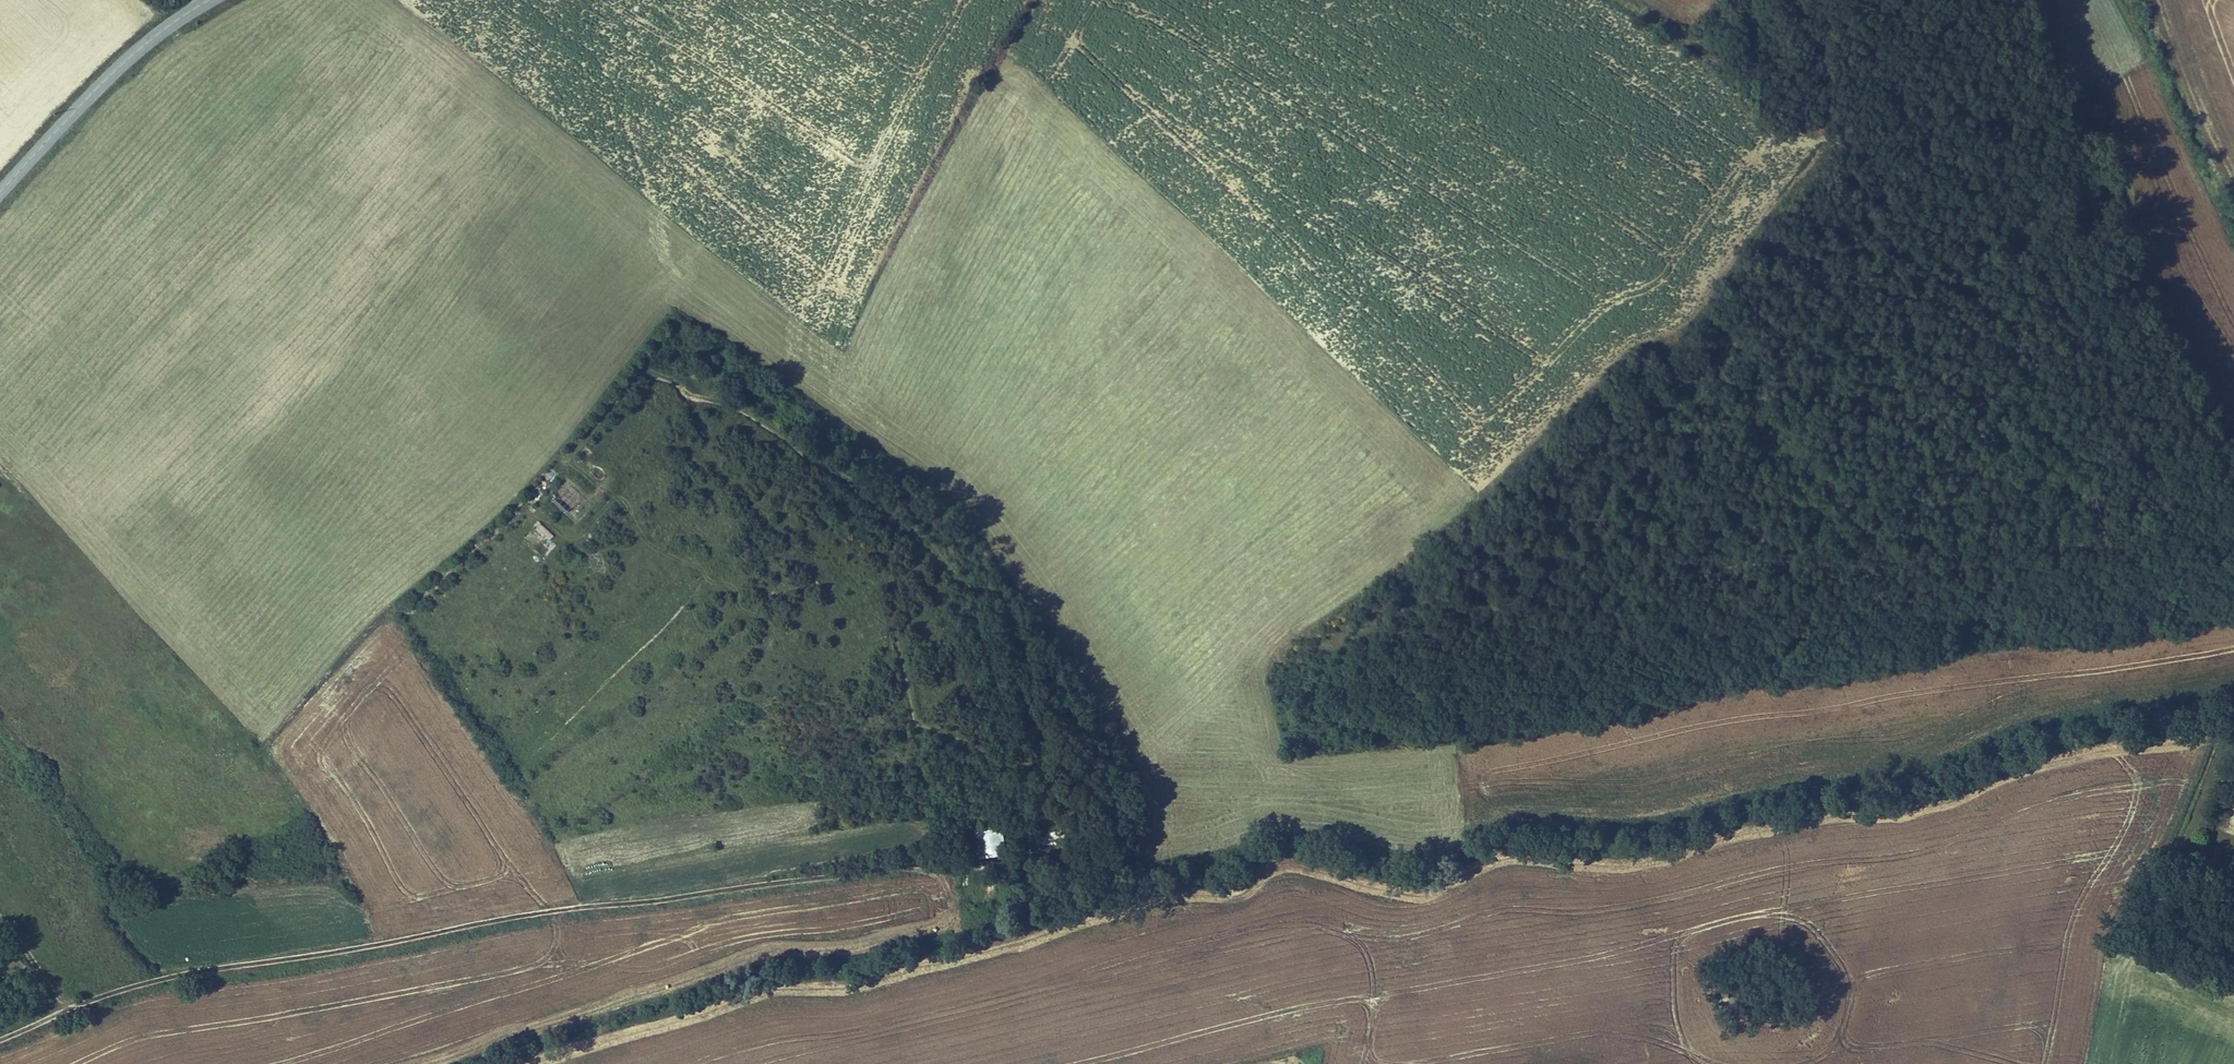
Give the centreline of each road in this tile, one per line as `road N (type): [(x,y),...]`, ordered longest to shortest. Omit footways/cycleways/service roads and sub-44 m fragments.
road 1 (track): [(0,1031),(70,1003),(105,1025),(387,969),(953,881)]
road 2 (secondary): [(0,193),(107,81),(211,0)]

